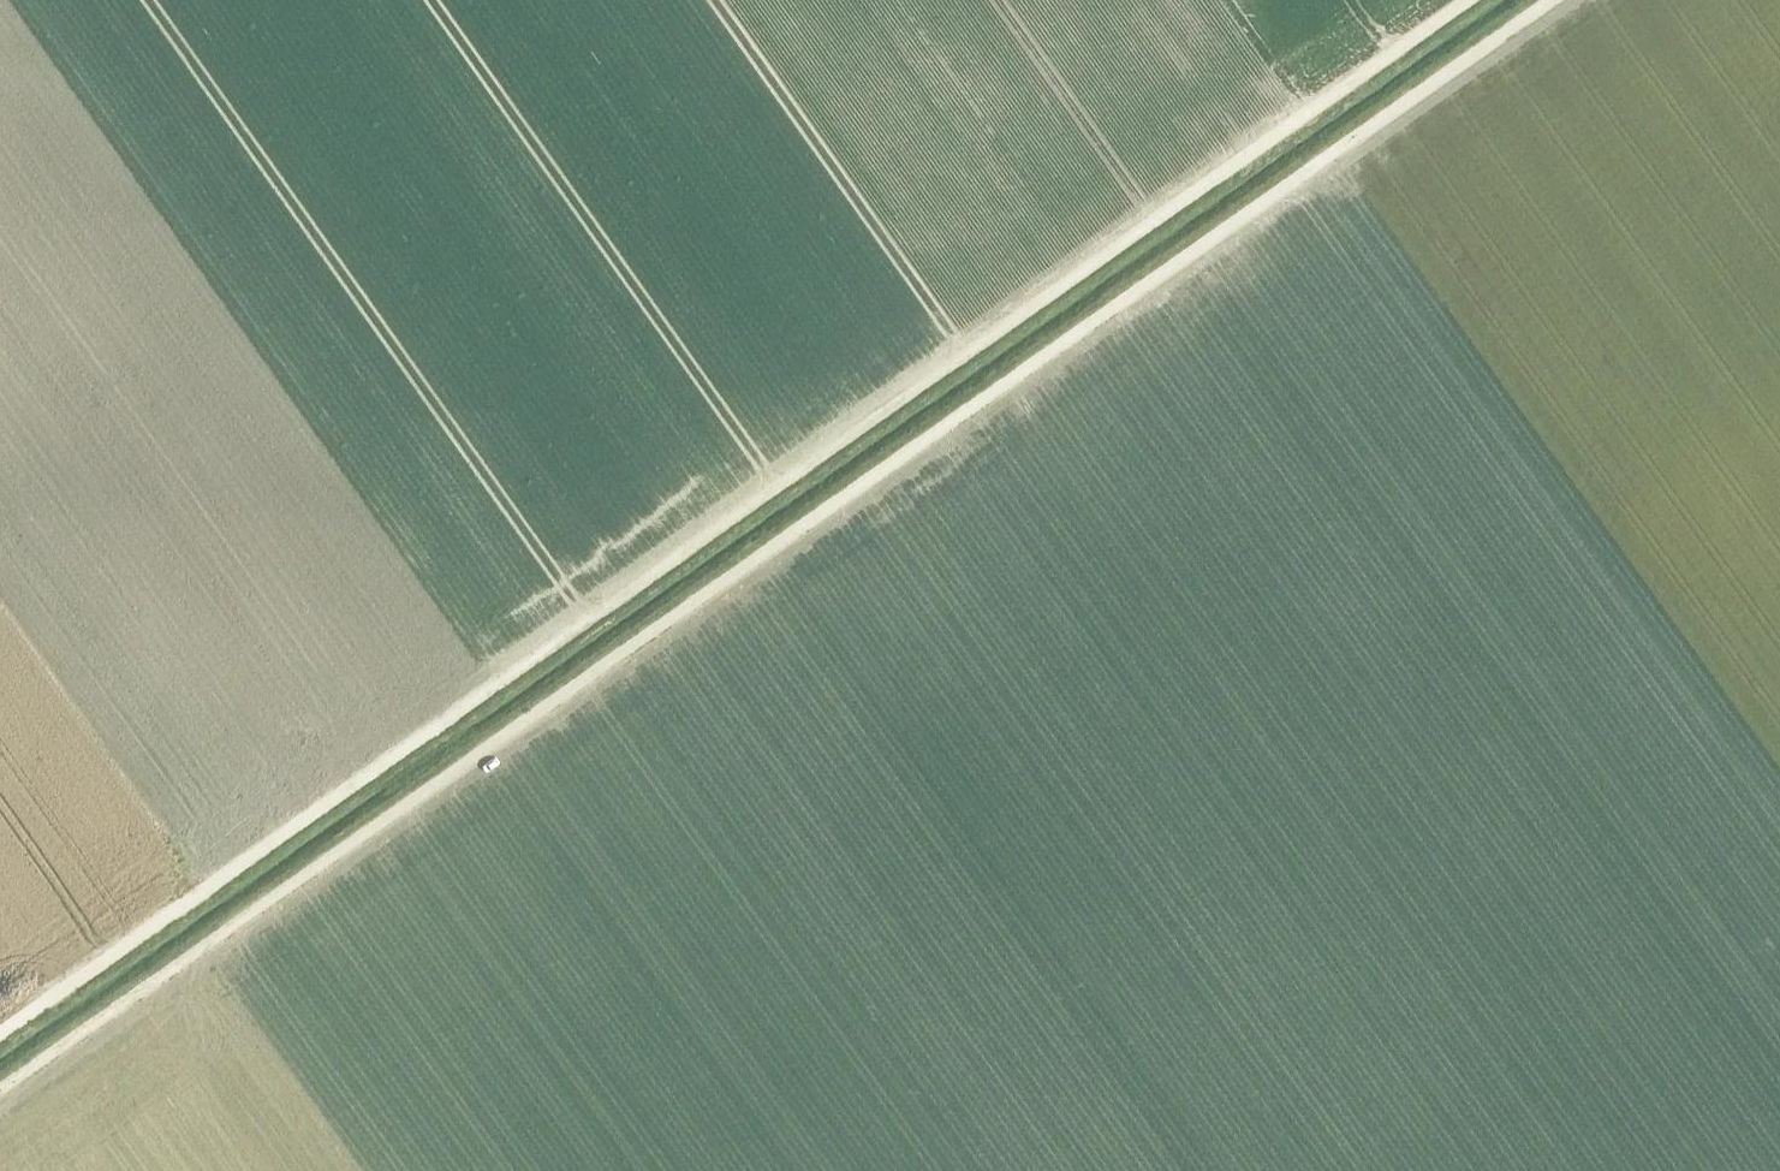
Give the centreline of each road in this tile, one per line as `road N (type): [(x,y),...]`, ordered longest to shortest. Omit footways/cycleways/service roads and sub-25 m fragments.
road 1 (track): [(1547,0),(0,1090)]
road 2 (track): [(0,1033),(1468,0)]

